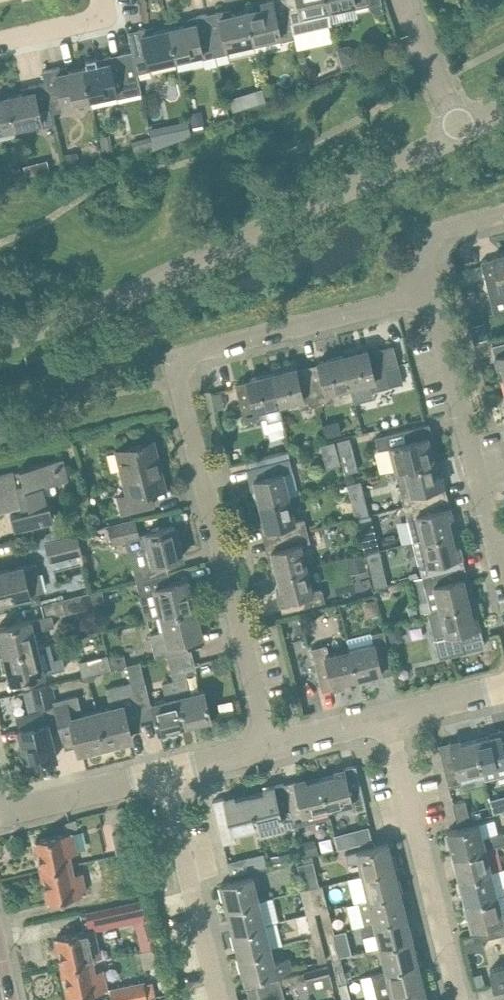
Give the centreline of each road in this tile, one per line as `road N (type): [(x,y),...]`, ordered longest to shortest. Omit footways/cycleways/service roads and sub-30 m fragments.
road 1 (residential): [(268,747),(181,366),(190,352),(431,292)]
road 2 (unclassified): [(0,341),(81,316),(461,132)]
road 3 (residential): [(458,999),(388,717)]
road 4 (residential): [(498,551),(431,292)]
road 5 (residential): [(163,773),(219,999)]
road 6 (residential): [(0,813),(163,773)]
road 7 (residential): [(461,132),(406,0)]
road 8 (residential): [(431,292),(424,263),(442,228),(503,212)]
road 9 (residential): [(268,747),(388,717)]
road 10 (residential): [(101,0),(90,27),(0,46)]

